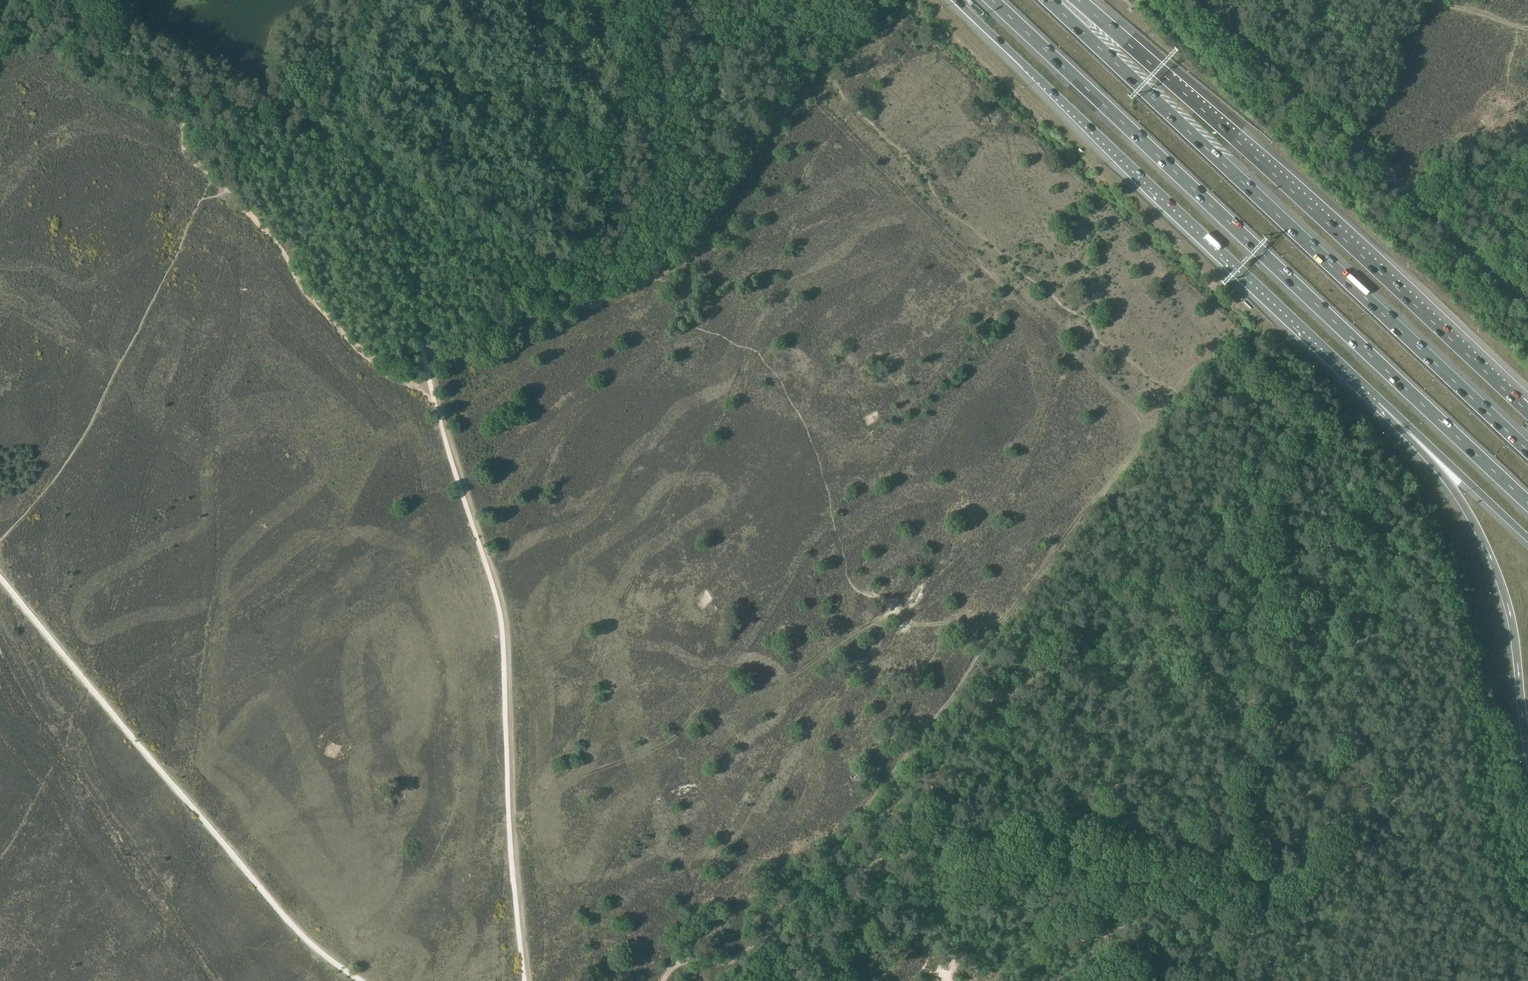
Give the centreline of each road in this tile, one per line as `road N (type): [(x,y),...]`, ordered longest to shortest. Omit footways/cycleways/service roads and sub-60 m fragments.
road 1 (motorway): [(990,0),(1527,502)]
road 2 (motorway): [(1527,450),(1053,0)]
road 3 (motorway): [(1519,403),(1076,0)]
road 4 (motorway): [(957,0),(1379,401)]
road 5 (motorway): [(1379,401),(1460,497),(1497,568),(1514,633),(1527,763)]
road 6 (motorway): [(1379,401),(1527,535)]

